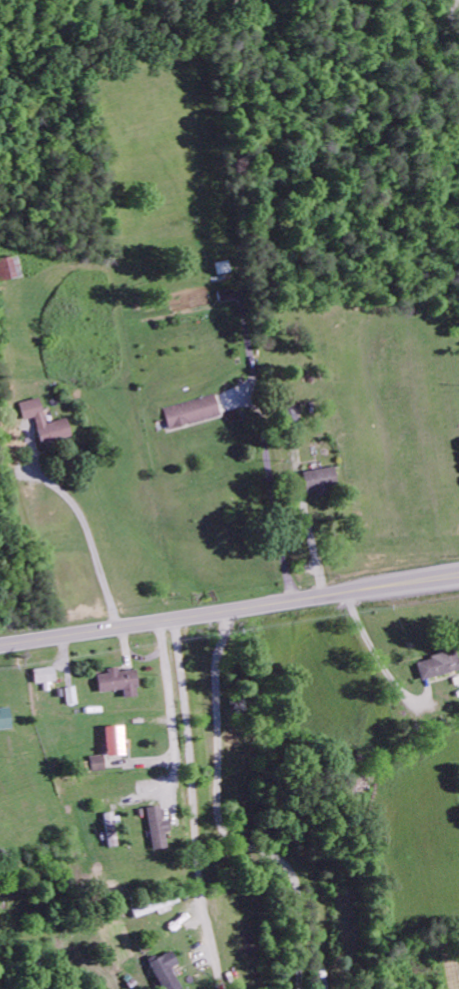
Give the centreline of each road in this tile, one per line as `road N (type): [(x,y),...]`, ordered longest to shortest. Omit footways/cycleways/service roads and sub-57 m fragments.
road 1 (secondary): [(458,577),(0,646)]
road 2 (residential): [(162,622),(182,824)]

